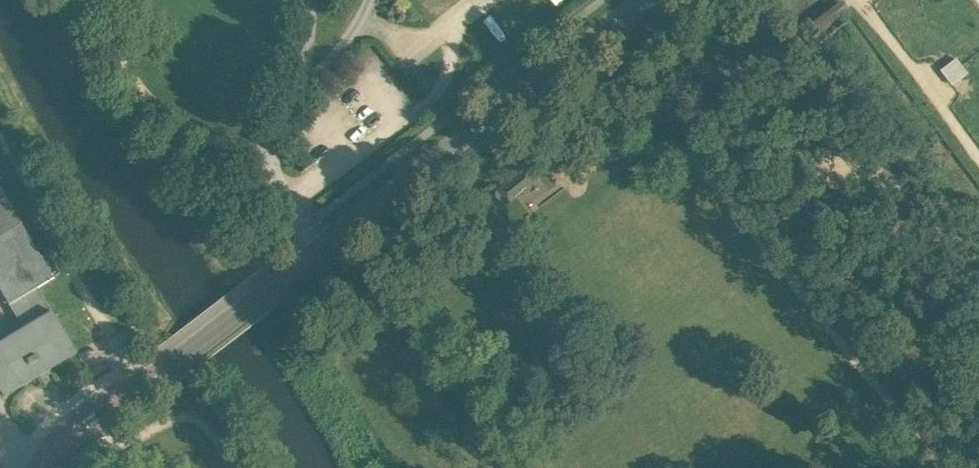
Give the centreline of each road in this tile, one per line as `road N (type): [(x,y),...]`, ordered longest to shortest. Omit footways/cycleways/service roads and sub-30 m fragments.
road 1 (tertiary): [(643,0),(92,419),(41,467)]

